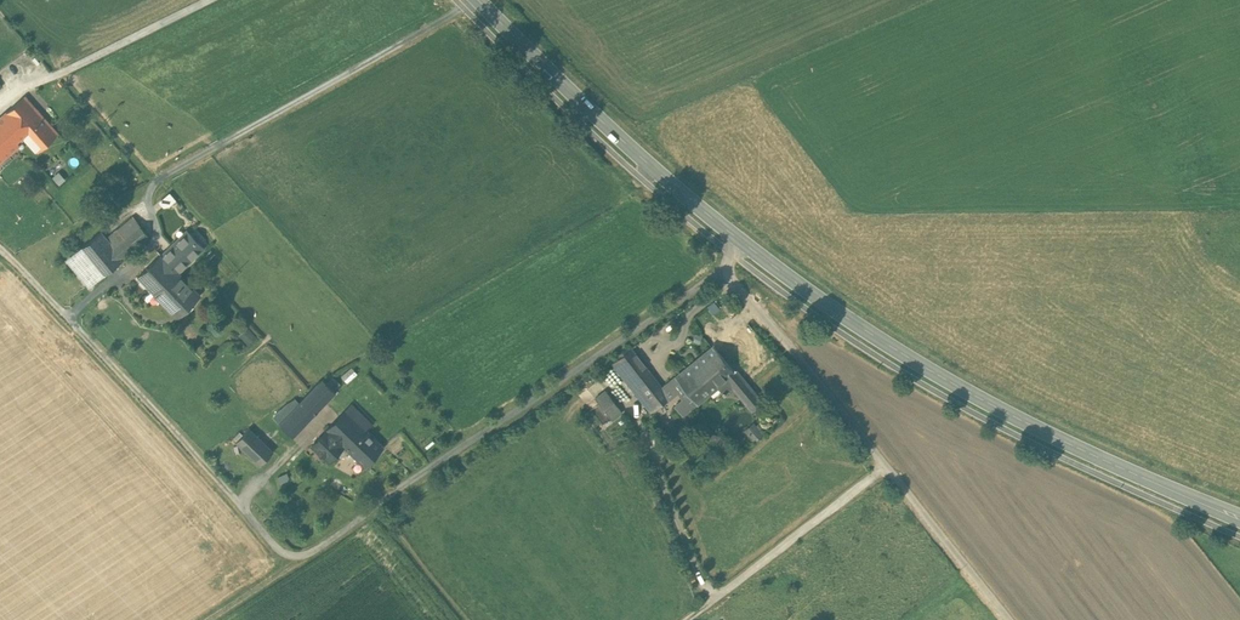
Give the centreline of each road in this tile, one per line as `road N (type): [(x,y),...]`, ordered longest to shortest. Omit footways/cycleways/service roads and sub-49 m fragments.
road 1 (unclassified): [(729,272),(306,554),(294,554),(0,248)]
road 2 (secondary): [(740,241),(971,394),(1239,517)]
road 3 (unclassified): [(729,272),(1008,619)]
road 4 (secondary): [(479,0),(740,241)]

